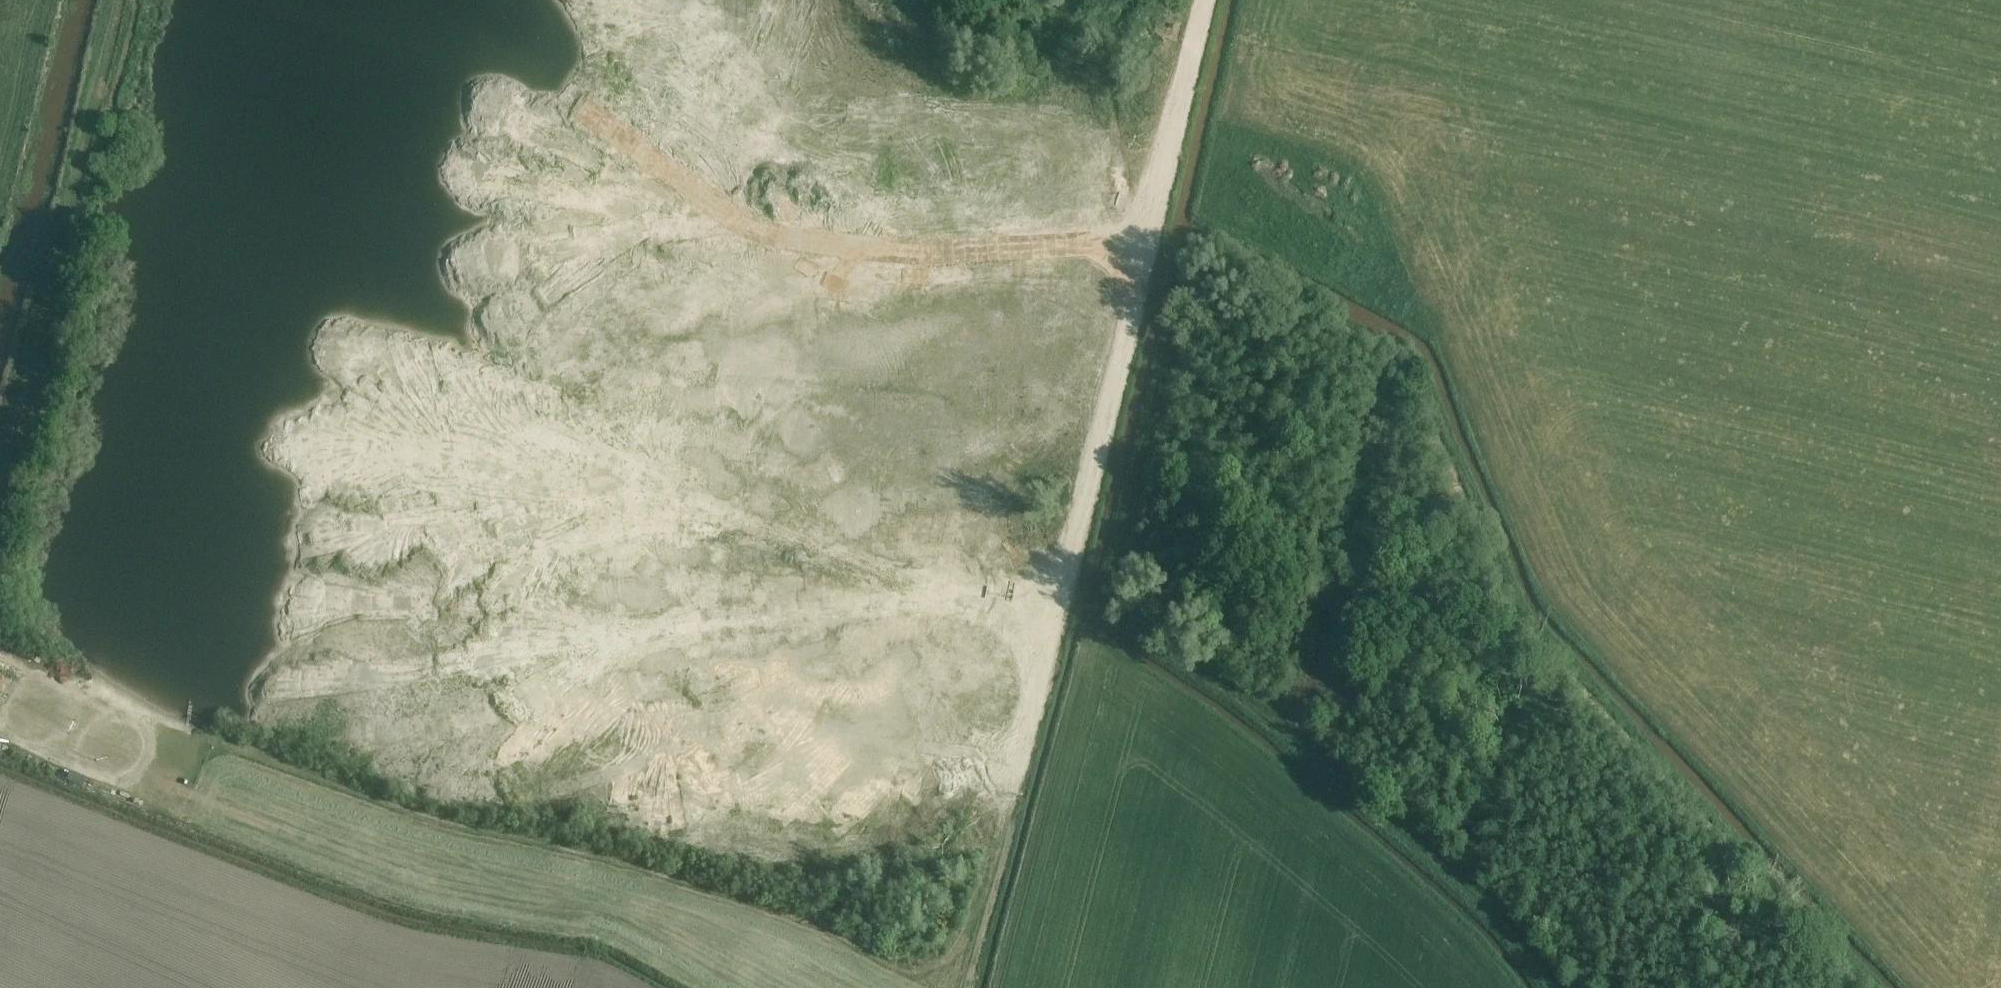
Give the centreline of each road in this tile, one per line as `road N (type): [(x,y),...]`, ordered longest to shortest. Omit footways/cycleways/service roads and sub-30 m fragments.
road 1 (track): [(1209,0),(957,987)]

